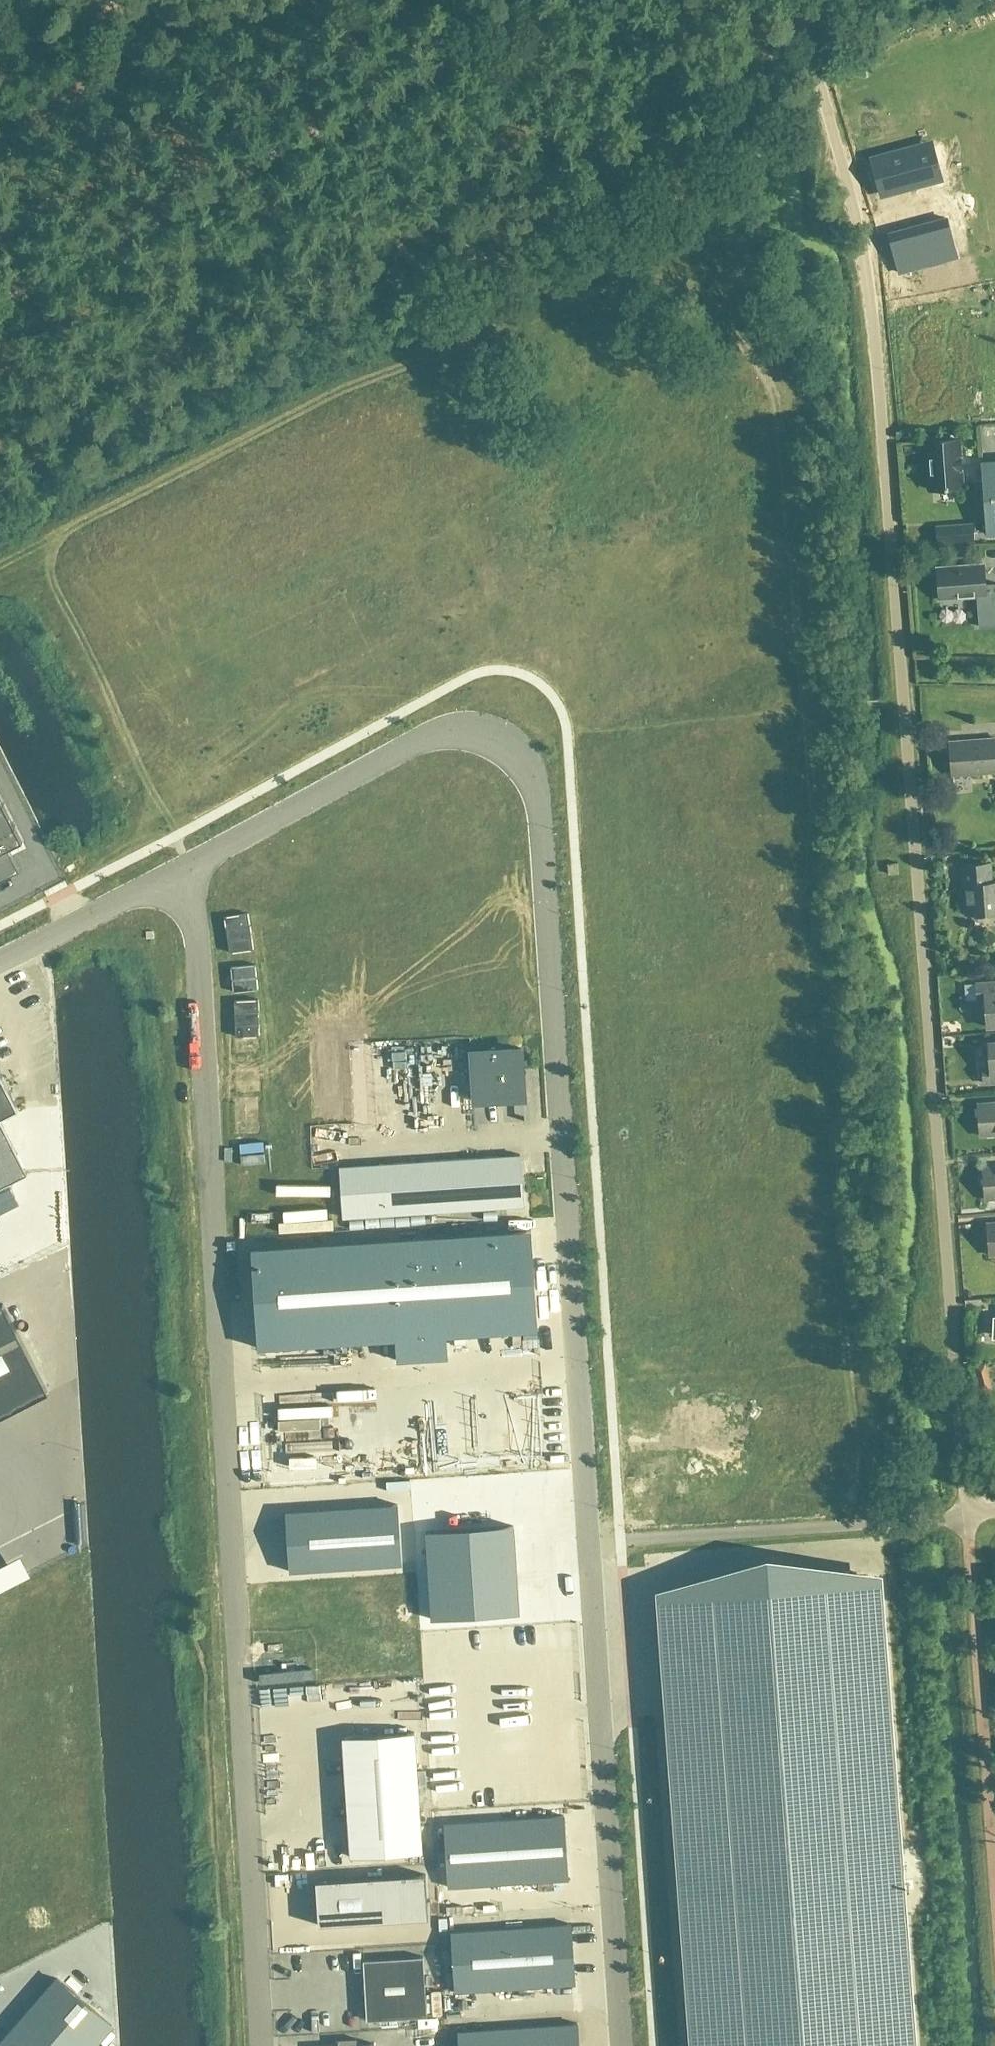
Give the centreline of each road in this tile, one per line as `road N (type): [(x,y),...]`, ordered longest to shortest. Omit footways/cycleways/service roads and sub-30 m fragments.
road 1 (track): [(177,836),(57,589),(50,567),(64,535),(340,392),(565,308),(675,282),(700,299),(747,349),(778,409),(812,778),(810,944),(856,1456),(837,1499),(813,1527)]
road 2 (unclassified): [(187,868),(437,737),(475,735),(507,750),(543,806),(623,2045)]
road 3 (residential): [(968,1516),(871,293),(802,23)]
road 4 (unclassified): [(260,2045),(187,868)]
road 5 (track): [(0,305),(564,0)]
road 6 (unclassified): [(0,962),(187,868)]

